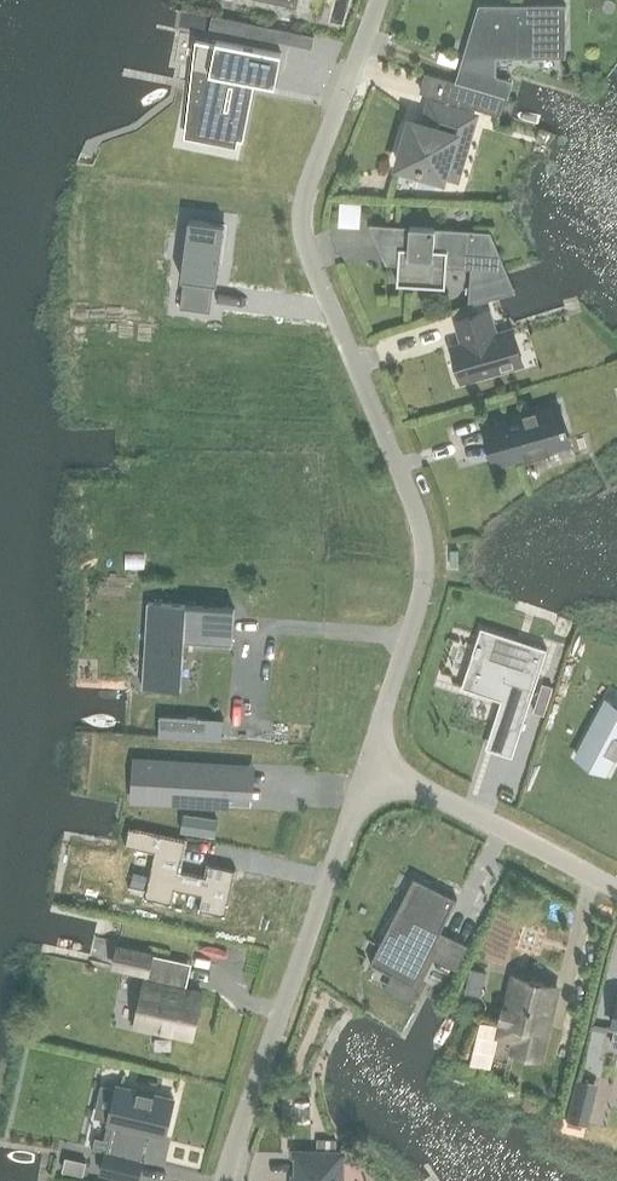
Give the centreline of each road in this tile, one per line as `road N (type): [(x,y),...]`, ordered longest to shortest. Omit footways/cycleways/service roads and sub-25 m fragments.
road 1 (residential): [(378,0),(303,209),(310,257),(420,521),(423,599),(371,766)]
road 2 (residential): [(371,766),(226,1180)]
road 3 (residential): [(616,891),(371,766)]

